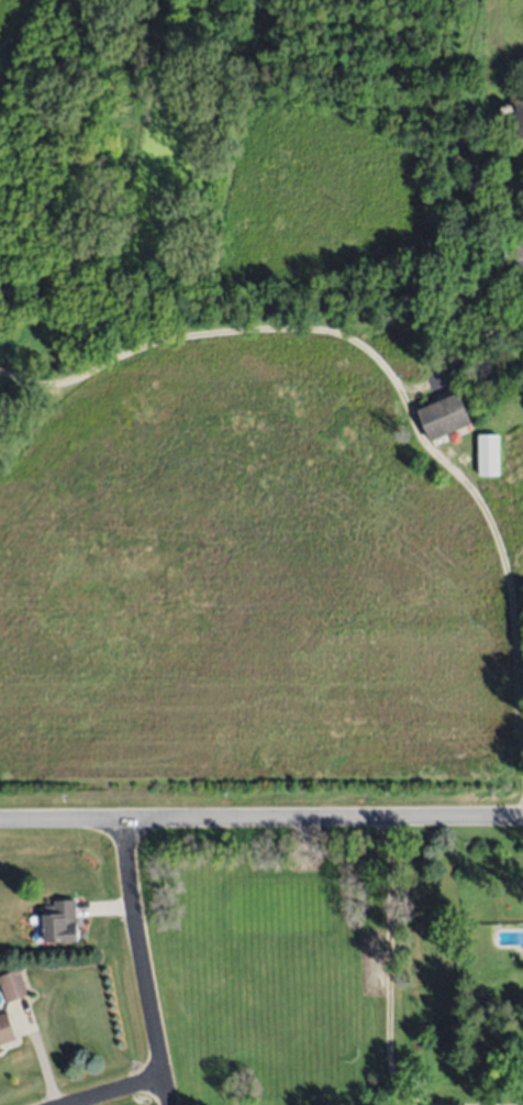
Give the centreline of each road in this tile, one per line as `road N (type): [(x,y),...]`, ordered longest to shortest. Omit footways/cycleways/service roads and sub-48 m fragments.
road 1 (tertiary): [(0,820),(522,817)]
road 2 (residential): [(169,1104),(122,819)]

